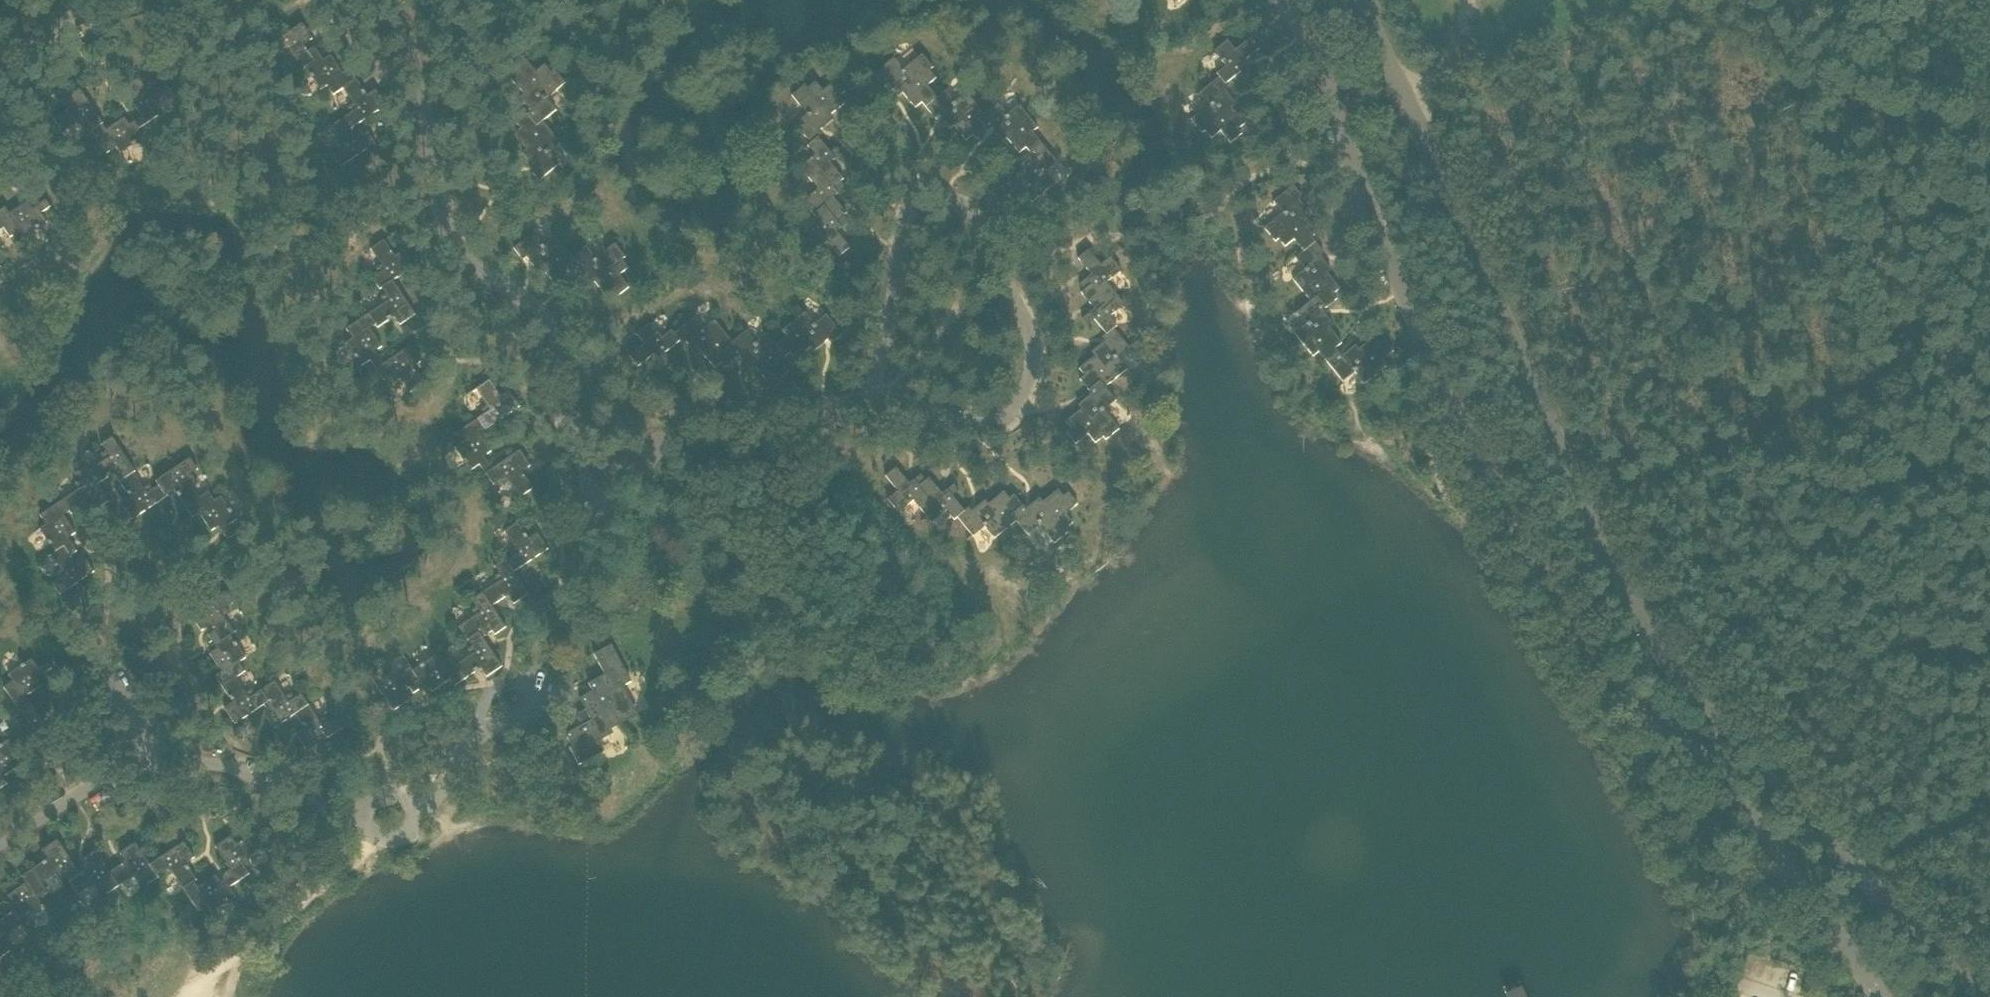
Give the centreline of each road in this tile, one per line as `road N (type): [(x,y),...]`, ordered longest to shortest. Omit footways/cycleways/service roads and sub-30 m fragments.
road 1 (unclassified): [(1977,996),(1703,708),(1649,635),(1582,510),(1361,0)]

